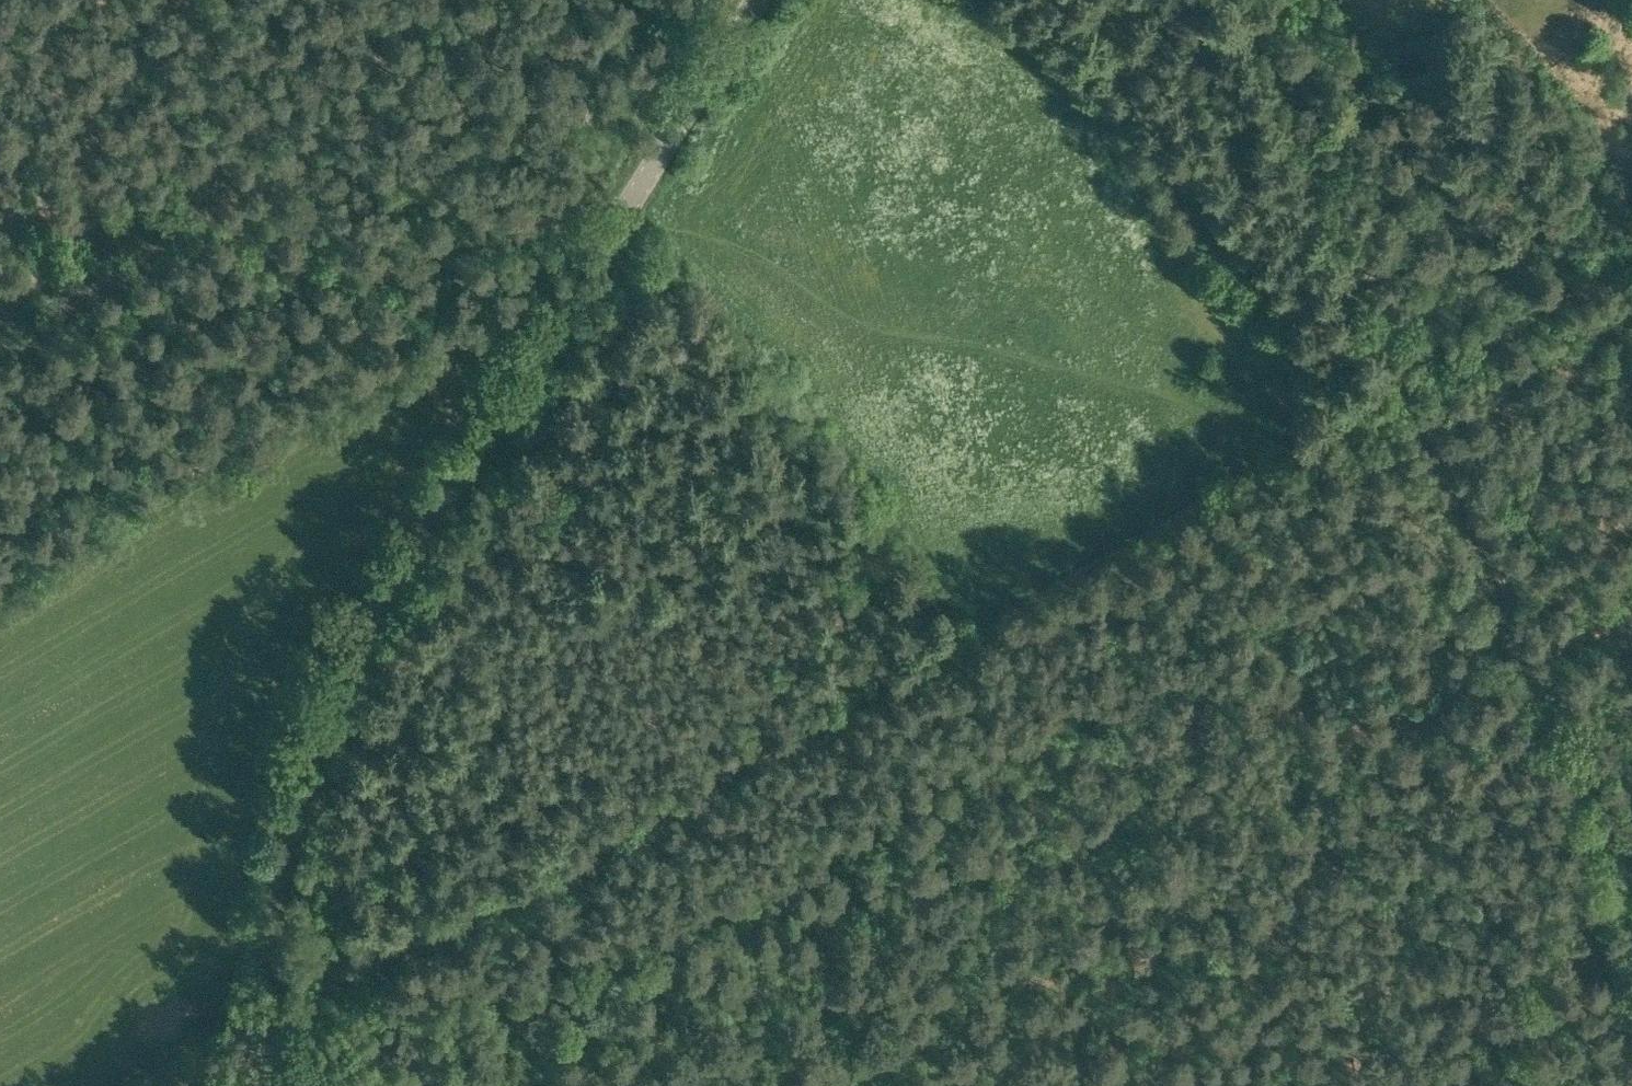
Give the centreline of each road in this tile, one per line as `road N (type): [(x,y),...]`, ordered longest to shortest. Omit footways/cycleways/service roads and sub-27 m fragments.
road 1 (tertiary): [(265,1085),(310,751),(326,694),(768,0)]
road 2 (track): [(1631,891),(1254,0)]
road 3 (track): [(1524,638),(1631,583)]

